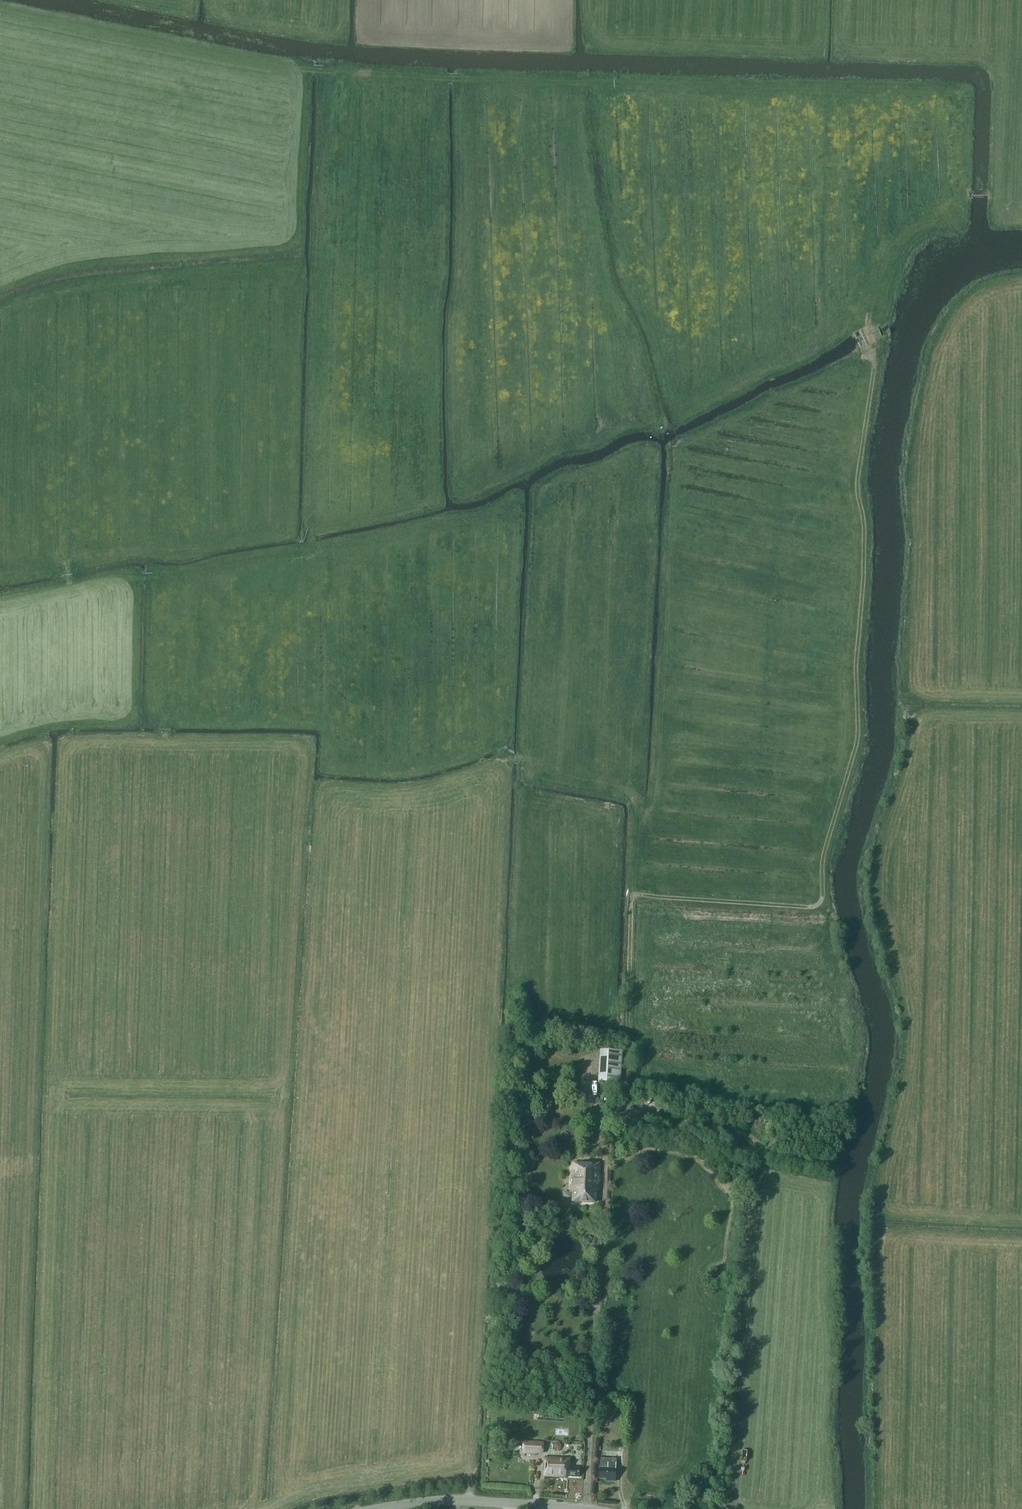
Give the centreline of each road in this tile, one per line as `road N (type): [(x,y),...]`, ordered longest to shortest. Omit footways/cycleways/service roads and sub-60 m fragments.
road 1 (tertiary): [(379,1508),(476,1501),(572,1508)]

